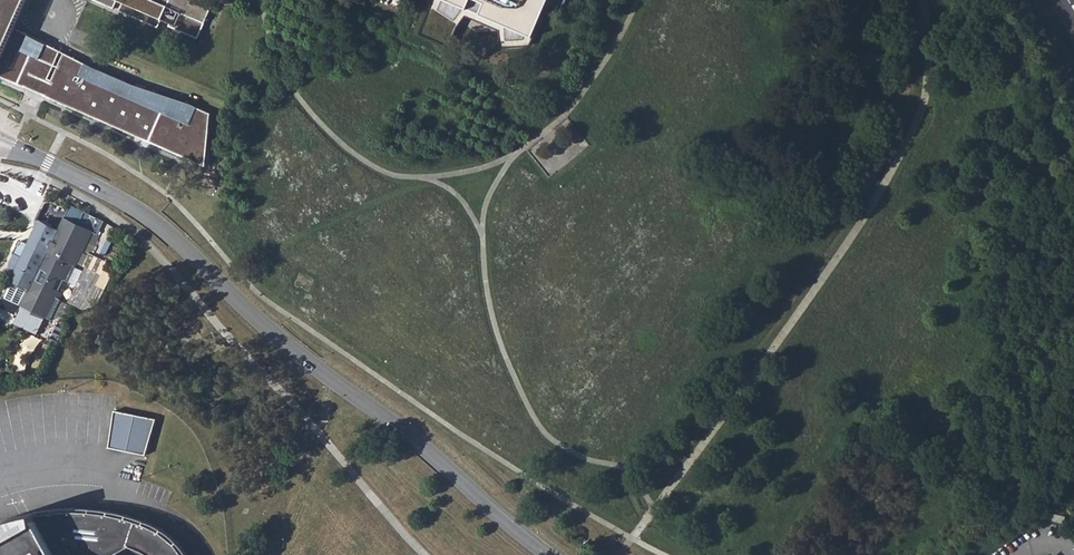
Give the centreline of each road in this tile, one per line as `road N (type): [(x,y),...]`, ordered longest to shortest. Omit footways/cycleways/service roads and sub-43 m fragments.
road 1 (tertiary): [(0,139),(155,221),(282,341),(419,443),(547,554)]

